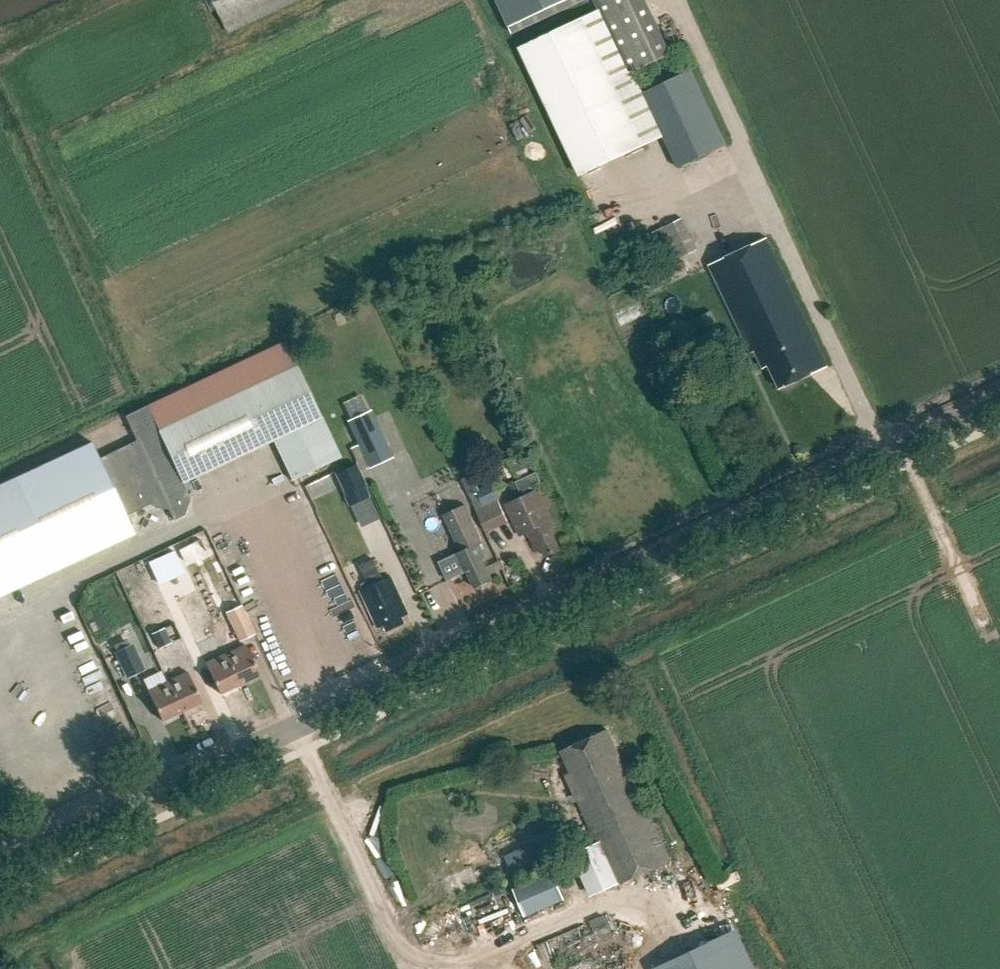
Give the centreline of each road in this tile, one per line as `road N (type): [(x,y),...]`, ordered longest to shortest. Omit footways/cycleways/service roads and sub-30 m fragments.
road 1 (tertiary): [(0,865),(999,396)]

